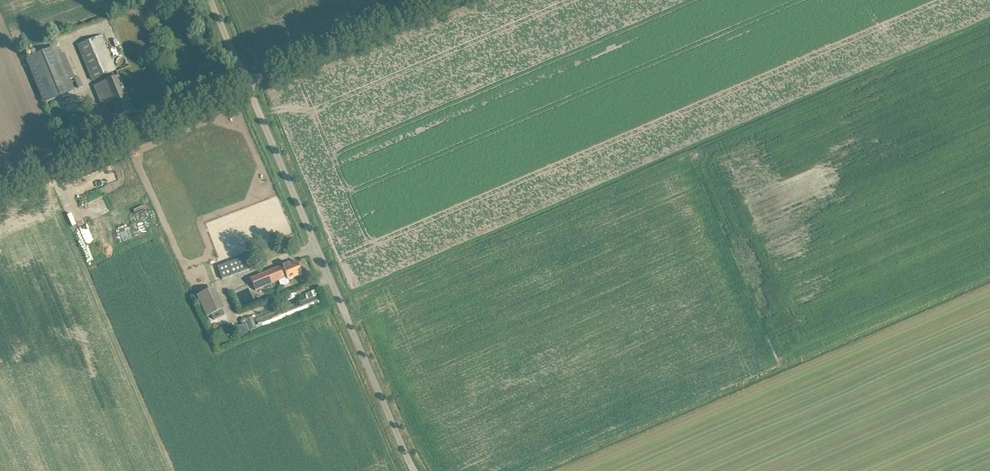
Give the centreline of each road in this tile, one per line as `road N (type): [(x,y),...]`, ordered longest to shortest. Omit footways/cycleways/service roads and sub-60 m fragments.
road 1 (unclassified): [(413,470),(248,85)]
road 2 (track): [(248,85),(446,0)]
road 3 (unclassified): [(248,85),(95,149)]

